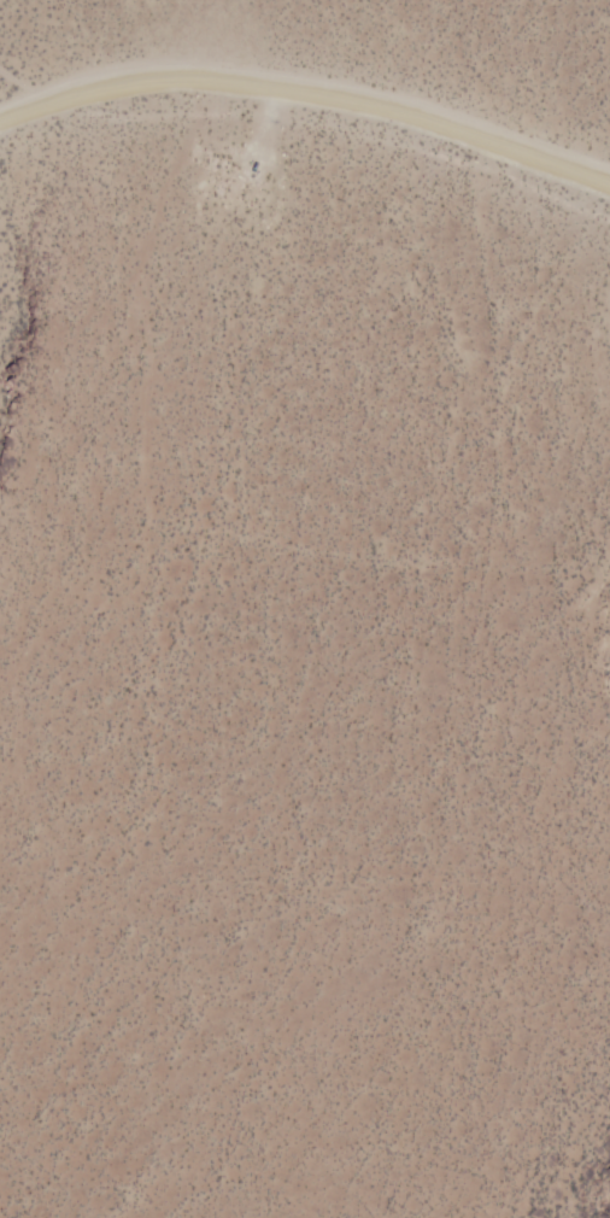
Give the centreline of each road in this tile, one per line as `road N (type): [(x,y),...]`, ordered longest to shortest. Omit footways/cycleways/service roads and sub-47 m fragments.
road 1 (residential): [(0,121),(102,86),(259,81),(434,117),(609,184)]

